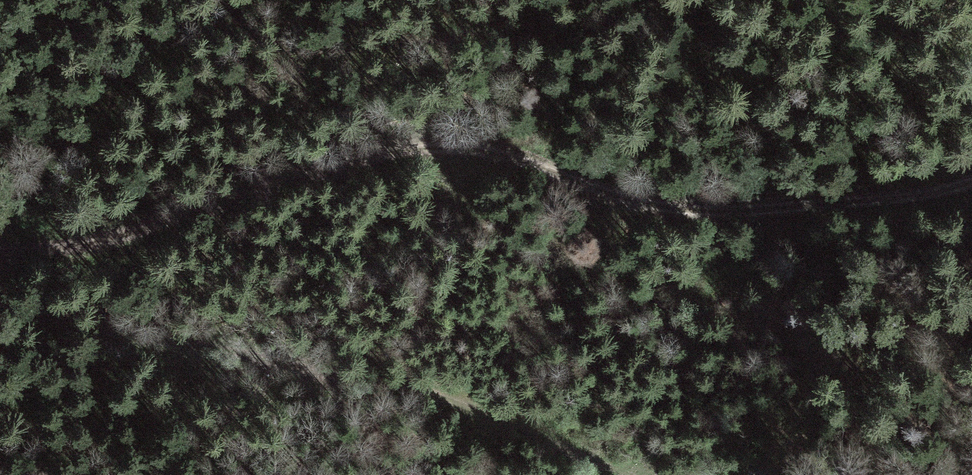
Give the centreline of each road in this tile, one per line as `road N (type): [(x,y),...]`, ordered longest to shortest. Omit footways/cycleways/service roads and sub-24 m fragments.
road 1 (track): [(971,175),(850,208),(706,215),(621,202),(524,158),(419,146),(278,177),(118,241),(37,258),(0,255)]
road 2 (track): [(0,306),(429,396),(617,474)]

